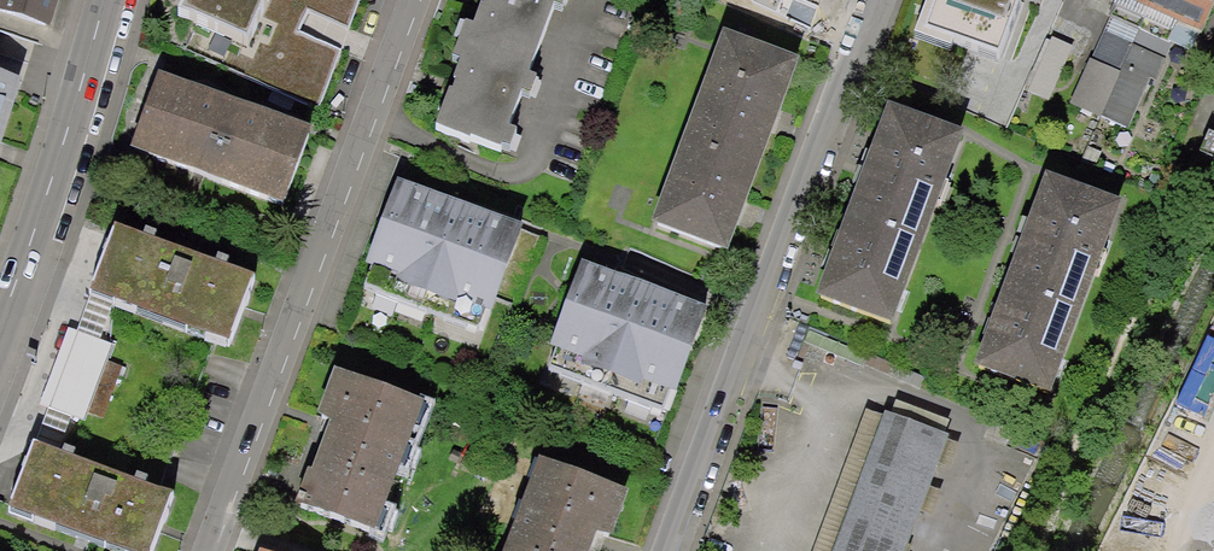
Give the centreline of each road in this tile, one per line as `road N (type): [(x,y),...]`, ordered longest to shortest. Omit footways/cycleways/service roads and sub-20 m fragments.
road 1 (residential): [(876,0),(669,550)]
road 2 (residential): [(412,0),(212,550)]
road 3 (secondary): [(0,329),(106,0)]

